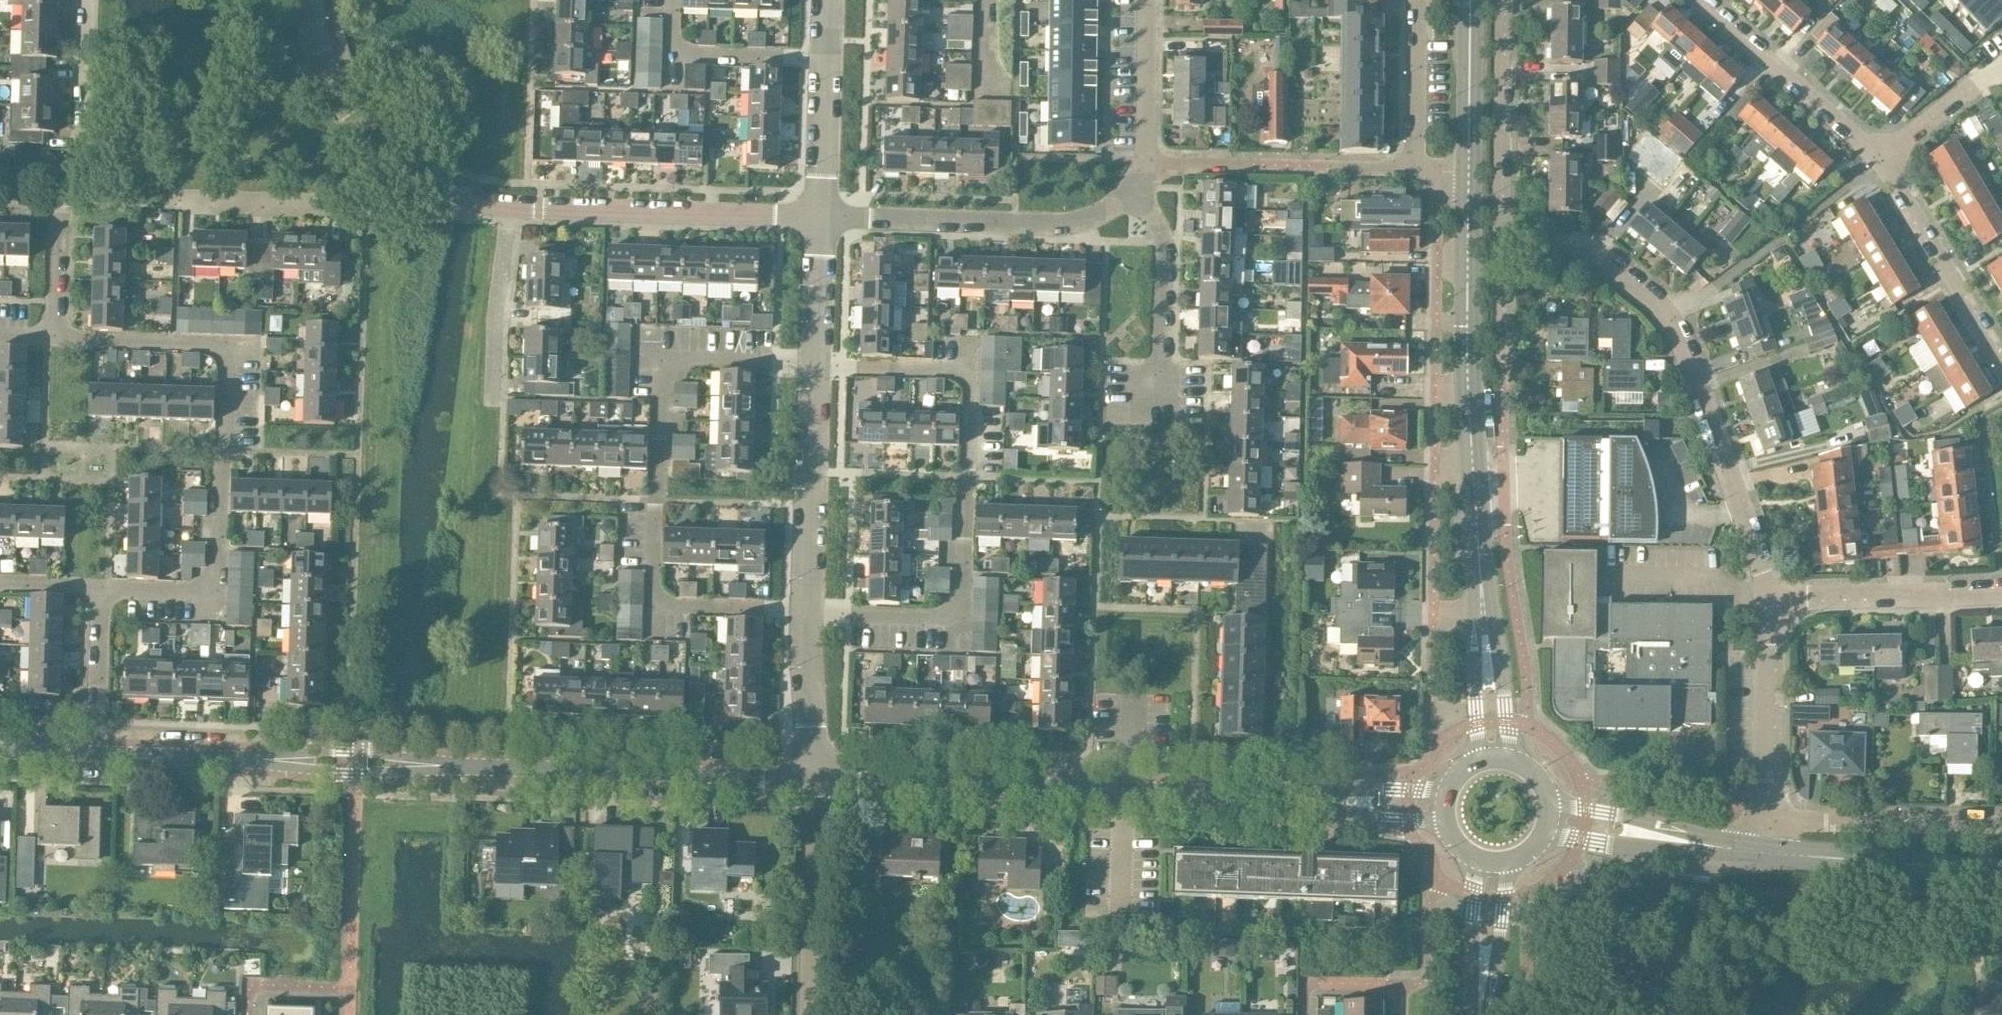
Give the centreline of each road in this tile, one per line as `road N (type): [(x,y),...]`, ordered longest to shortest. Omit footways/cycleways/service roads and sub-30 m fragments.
road 1 (residential): [(1772,596),(1669,317),(1602,256),(1576,245),(1502,243),(1502,0)]
road 2 (residential): [(93,753),(814,778)]
road 3 (residential): [(805,610),(961,616),(972,368),(815,360)]
road 4 (residential): [(815,360),(657,354),(655,603),(805,610)]
road 5 (residential): [(99,592),(219,593),(221,341),(52,339)]
road 6 (residential): [(814,778),(1310,799)]
road 7 (residential): [(52,339),(59,226),(78,180),(95,165),(333,83)]
road 8 (secondary): [(1481,590),(1469,379),(1468,169)]
road 9 (residential): [(823,217),(1060,224),(1107,210),(1131,189)]
road 10 (residential): [(515,208),(823,217)]
road 11 (residential): [(805,610),(815,360)]
road 12 (residential): [(1157,424),(1163,243),(1131,189)]
road 13 (tertiary): [(2001,872),(1762,854)]
road 14 (residential): [(1765,814),(1826,822),(2001,821)]
road 15 (residential): [(2001,358),(1878,156)]
road 16 (residential): [(814,778),(808,1014)]
road 17 (residential): [(1878,156),(1701,0)]
road 18 (residential): [(1772,596),(2001,589)]
road 19 (residential): [(1765,814),(1772,596)]
road 20 (residential): [(675,0),(673,51),(827,56)]
road 21 (residential): [(491,403),(515,208)]
road 22 (secondary): [(1512,759),(1481,590)]
road 23 (secondary): [(1481,590),(1476,761)]
road 24 (secondary): [(1468,169),(1471,0)]
road 25 (residential): [(1416,169),(1416,0)]
road 26 (residential): [(814,778),(805,610)]
road 27 (residential): [(1147,0),(1145,164)]
road 28 (residential): [(451,192),(380,148),(333,83)]
road 29 (residential): [(93,753),(99,592)]
road 30 (residential): [(823,217),(827,56)]
road 31 (secondary): [(1477,859),(1470,940),(1480,1014)]
road 32 (secondary): [(1480,1014),(1509,862)]
road 33 (residential): [(1878,156),(2001,66)]
road 34 (residential): [(815,360),(823,217)]
road 35 (residential): [(1449,789),(1310,799)]
road 36 (residential): [(1310,799),(1446,823)]

